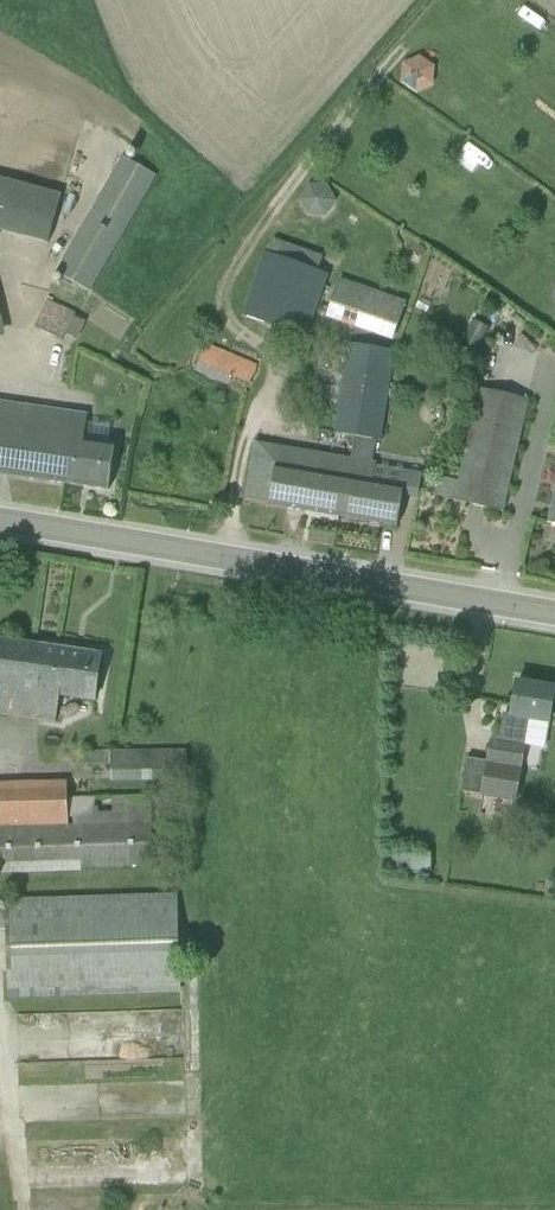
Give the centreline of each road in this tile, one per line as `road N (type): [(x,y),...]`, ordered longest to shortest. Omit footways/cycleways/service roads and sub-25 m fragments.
road 1 (tertiary): [(554,613),(0,525)]

